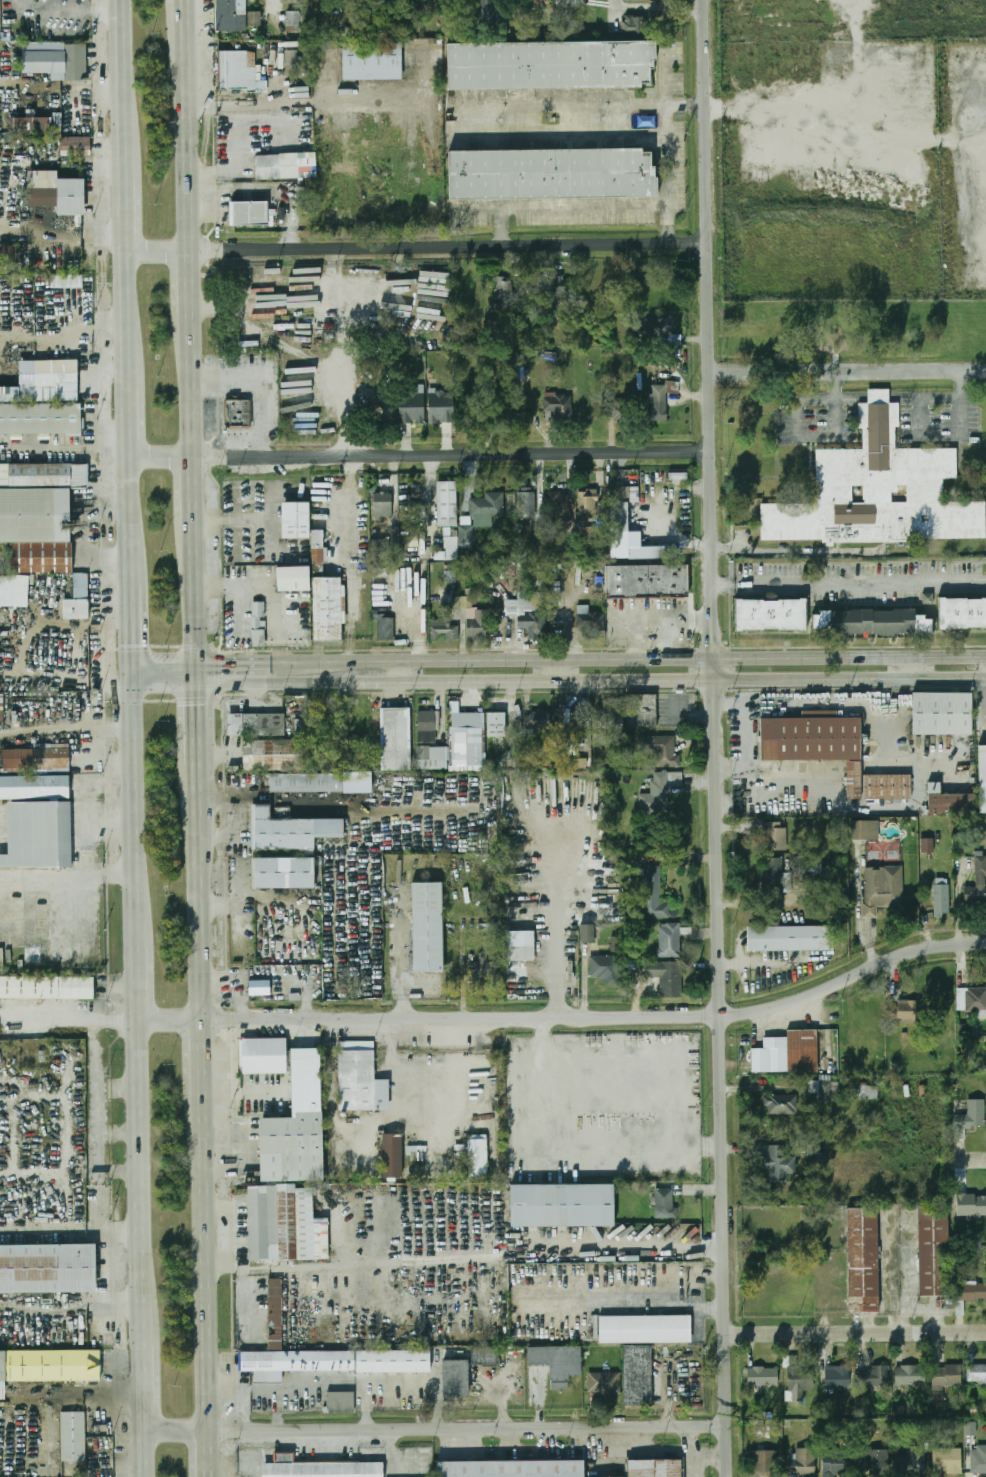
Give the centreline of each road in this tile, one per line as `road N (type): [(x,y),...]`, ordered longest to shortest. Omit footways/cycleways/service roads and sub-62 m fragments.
road 1 (tertiary): [(730,1476),(705,0)]
road 2 (residential): [(985,945),(898,958),(810,998),(722,1018),(141,1021)]
road 3 (secondary): [(985,657),(321,661)]
road 4 (secondary): [(321,682),(985,679)]
road 5 (residential): [(729,1428),(148,1433)]
road 6 (residential): [(708,242),(131,253)]
road 7 (residential): [(711,452),(135,458)]
road 8 (primary): [(210,1433),(207,1095)]
road 9 (primary): [(141,1021),(148,1344)]
road 10 (residential): [(985,1335),(726,1337)]
road 11 (primary): [(193,251),(186,5)]
road 12 (primary): [(136,670),(138,897)]
road 13 (primary): [(206,1021),(203,801)]
road 14 (primary): [(124,0),(129,182)]
road 15 (primary): [(201,671),(199,526)]
road 16 (primary): [(198,457),(195,316)]
road 17 (primary): [(131,253),(133,389)]
road 18 (primary): [(135,458),(135,582)]

